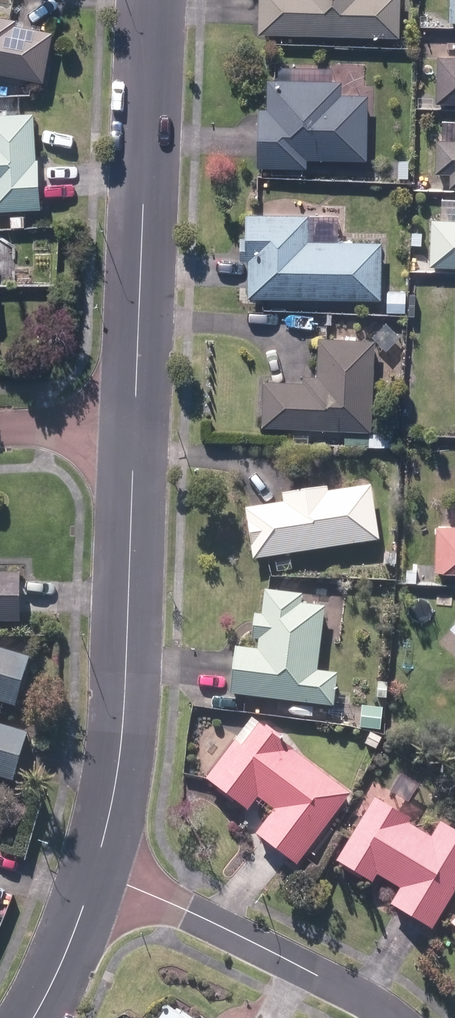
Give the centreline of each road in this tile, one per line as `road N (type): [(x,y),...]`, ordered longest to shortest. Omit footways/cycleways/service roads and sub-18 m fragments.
road 1 (residential): [(95,870),(123,738),(134,429)]
road 2 (residential): [(134,429),(151,0)]
road 3 (residential): [(391,1017),(216,923),(95,870)]
road 4 (residential): [(0,433),(134,429)]
road 5 (residential): [(49,992),(95,870)]

